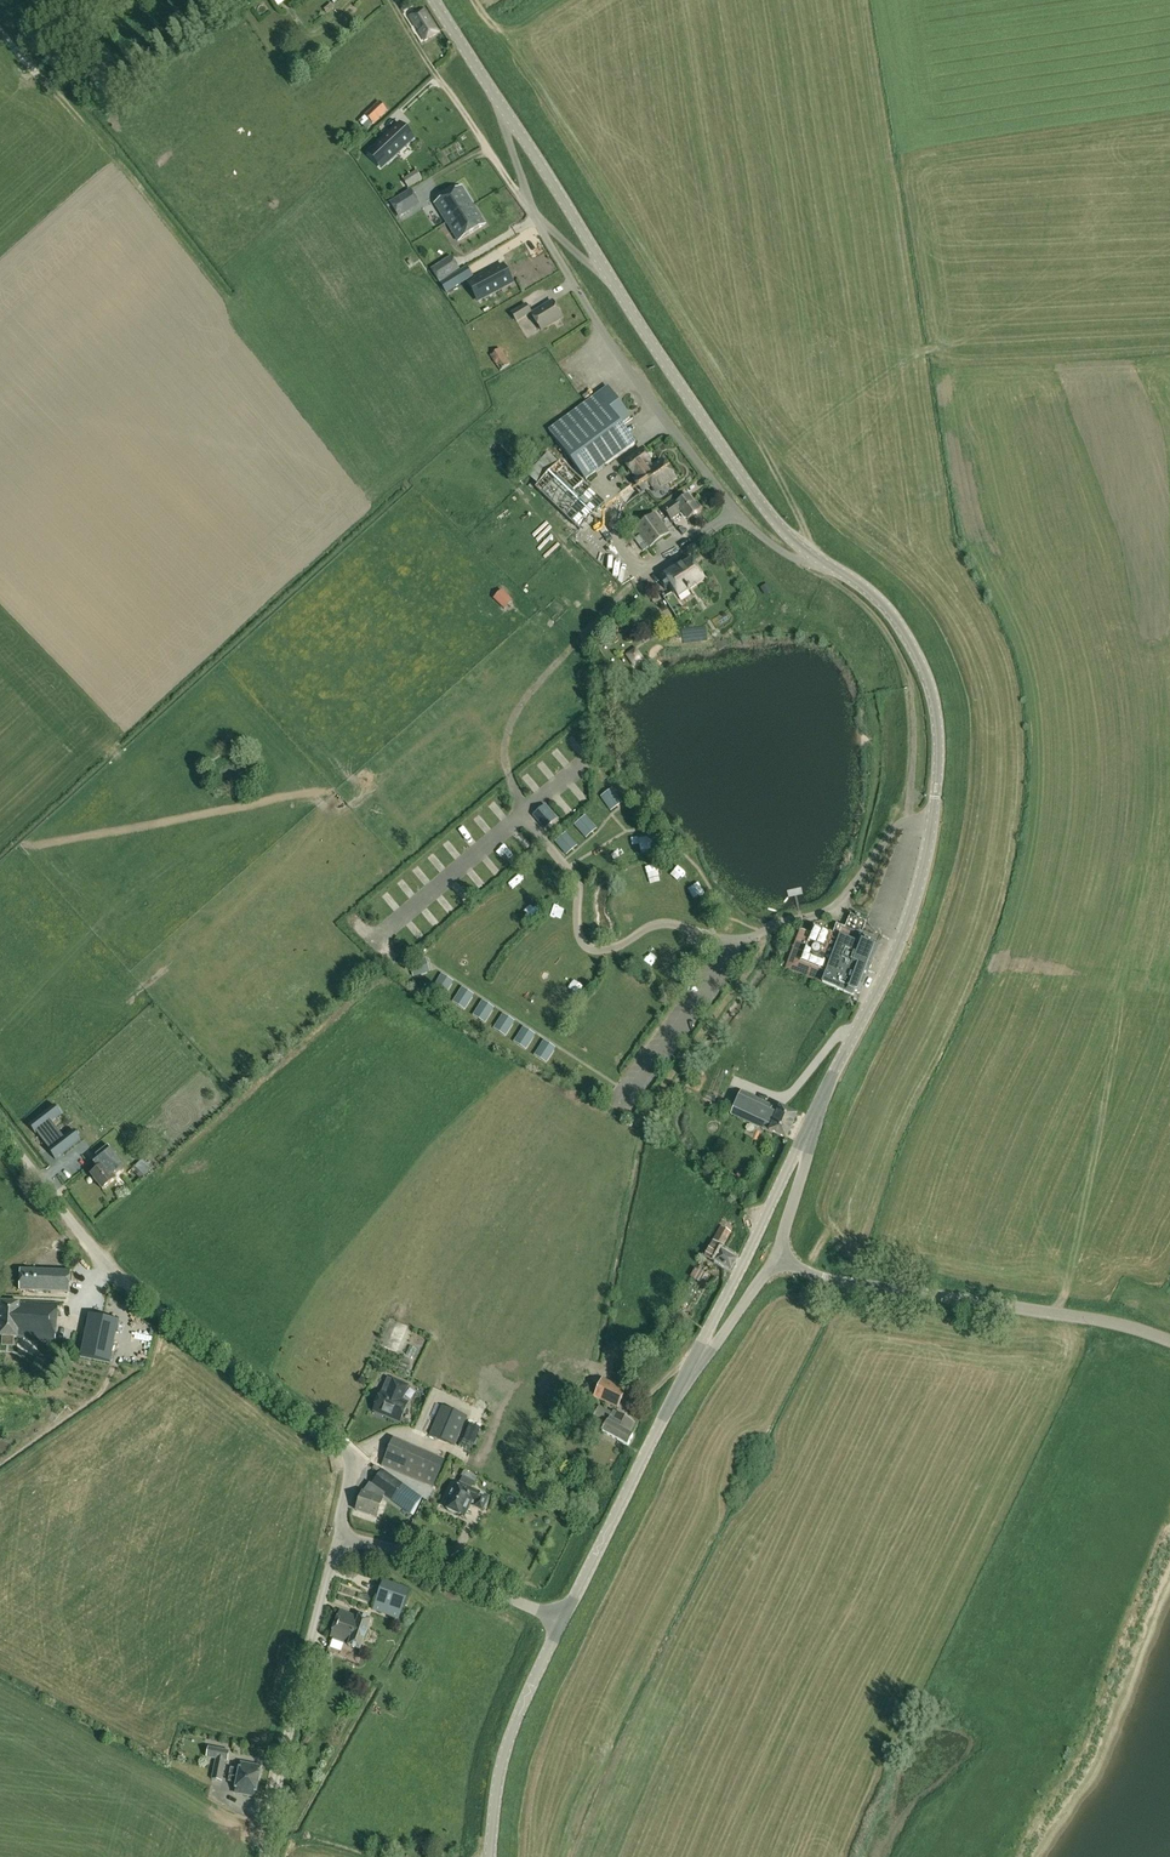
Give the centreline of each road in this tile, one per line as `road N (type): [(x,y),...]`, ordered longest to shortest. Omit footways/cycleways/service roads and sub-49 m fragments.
road 1 (tertiary): [(812,1118),(901,938),(924,865),(937,775),(935,703),(912,647),(877,599),(827,565)]
road 2 (track): [(509,32),(827,565)]
road 3 (unclassified): [(338,1536),(352,1469),(344,1447),(133,1294),(0,1132)]
road 4 (residential): [(534,216),(602,329),(745,523),(779,550),(827,565)]
road 5 (tertiary): [(1169,1341),(1113,1323),(824,1277),(773,1258)]
road 6 (tertiary): [(827,565),(764,507),(613,284)]
road 7 (unclassified): [(264,1856),(338,1536)]
road 8 (tertiary): [(561,1624),(692,1364)]
road 9 (tertiary): [(692,1364),(812,1118)]
road 10 (residential): [(386,0),(534,216)]
road 11 (tertiary): [(488,1856),(511,1733),(561,1624)]
road 12 (unclassified): [(561,1624),(432,1562),(338,1536)]
road 13 (track): [(632,584),(520,706),(504,747),(508,772)]
road 14 (tertiary): [(613,284),(493,93)]
road 15 (tertiary): [(773,1258),(812,1118)]
road 16 (tertiary): [(692,1364),(714,1346),(773,1258)]
road 17 (residential): [(493,93),(534,216)]

